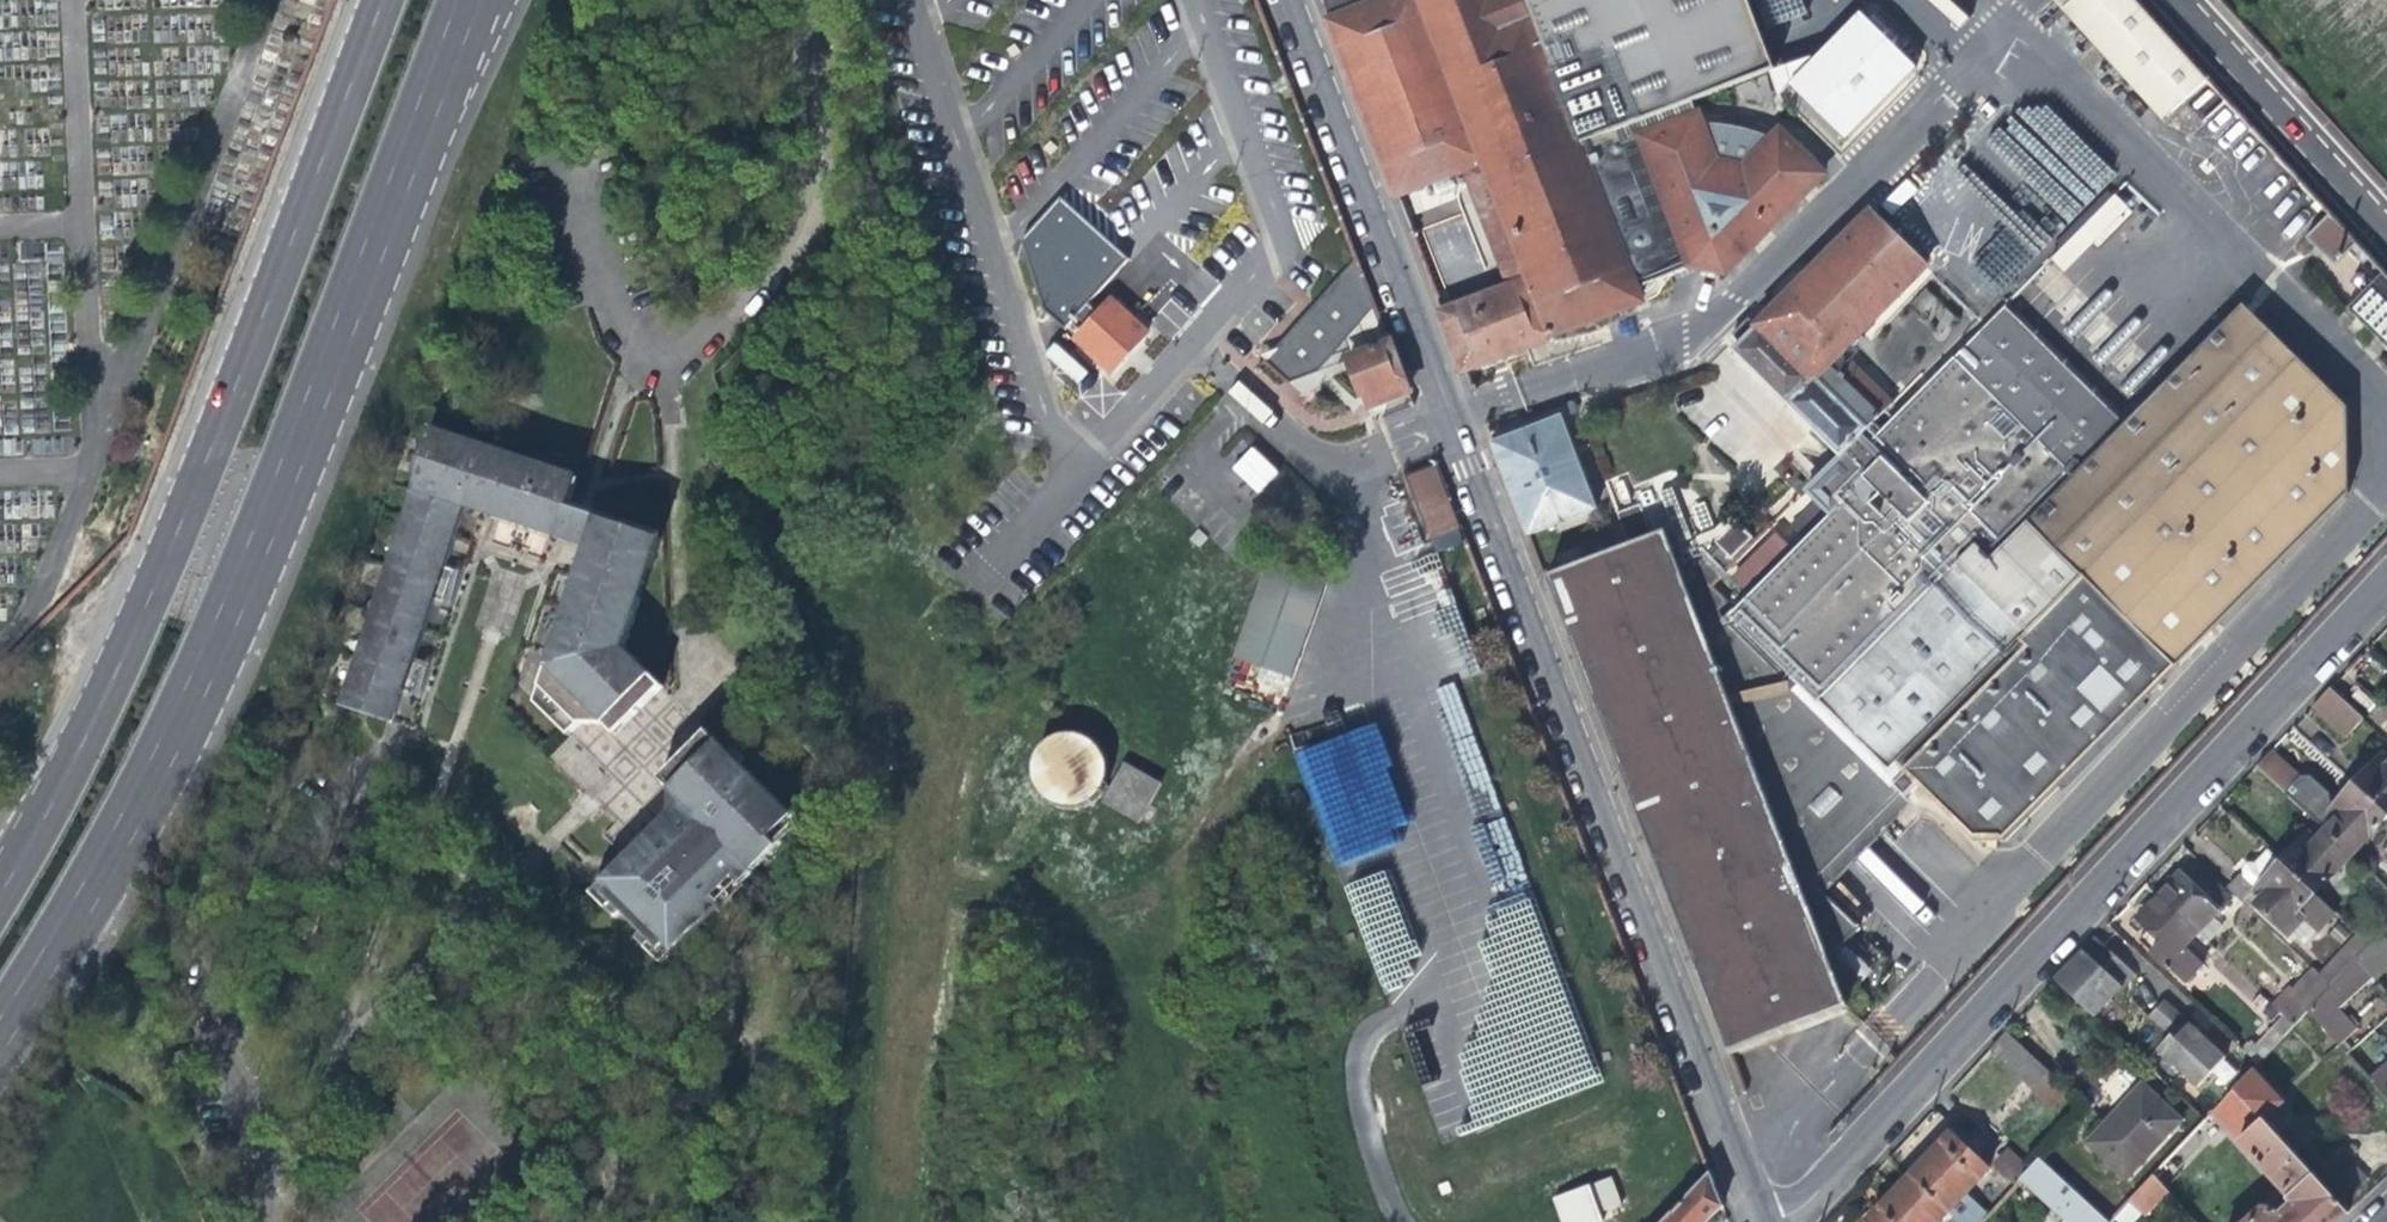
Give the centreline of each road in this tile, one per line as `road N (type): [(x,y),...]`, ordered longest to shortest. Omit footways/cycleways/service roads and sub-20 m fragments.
road 1 (tertiary): [(1760,1221),(1286,0)]
road 2 (primary): [(0,1029),(134,802),(205,658),(462,0)]
road 3 (primary): [(361,0),(75,751),(0,870)]
road 4 (residential): [(1773,1221),(2386,566)]
road 5 (residential): [(2175,0),(2386,237)]

